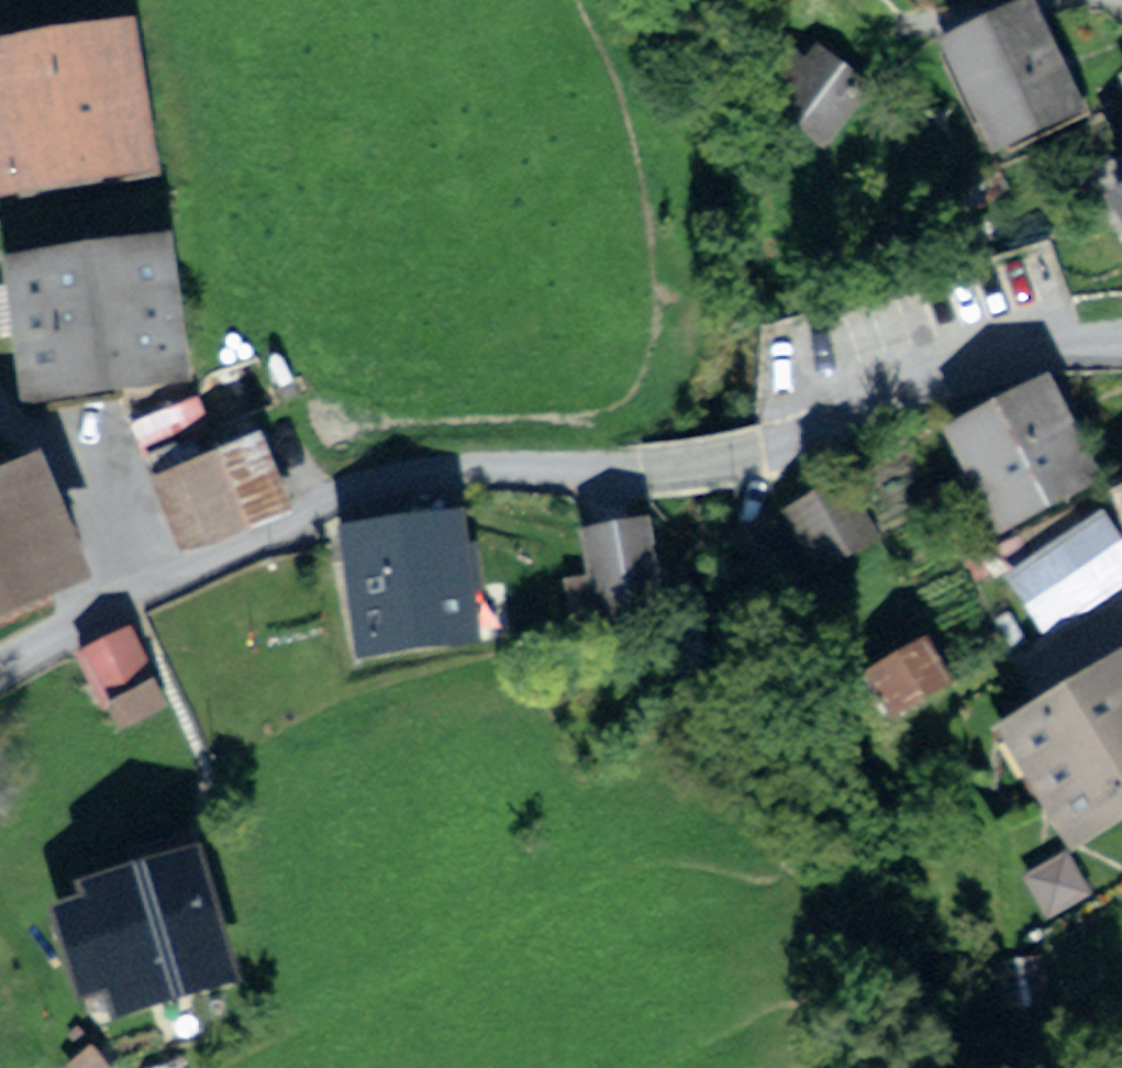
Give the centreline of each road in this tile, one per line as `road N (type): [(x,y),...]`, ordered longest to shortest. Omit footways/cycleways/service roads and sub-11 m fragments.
road 1 (residential): [(1121,340),(1060,344),(715,468),(647,475),(496,469),(377,482),(144,586),(0,664)]

